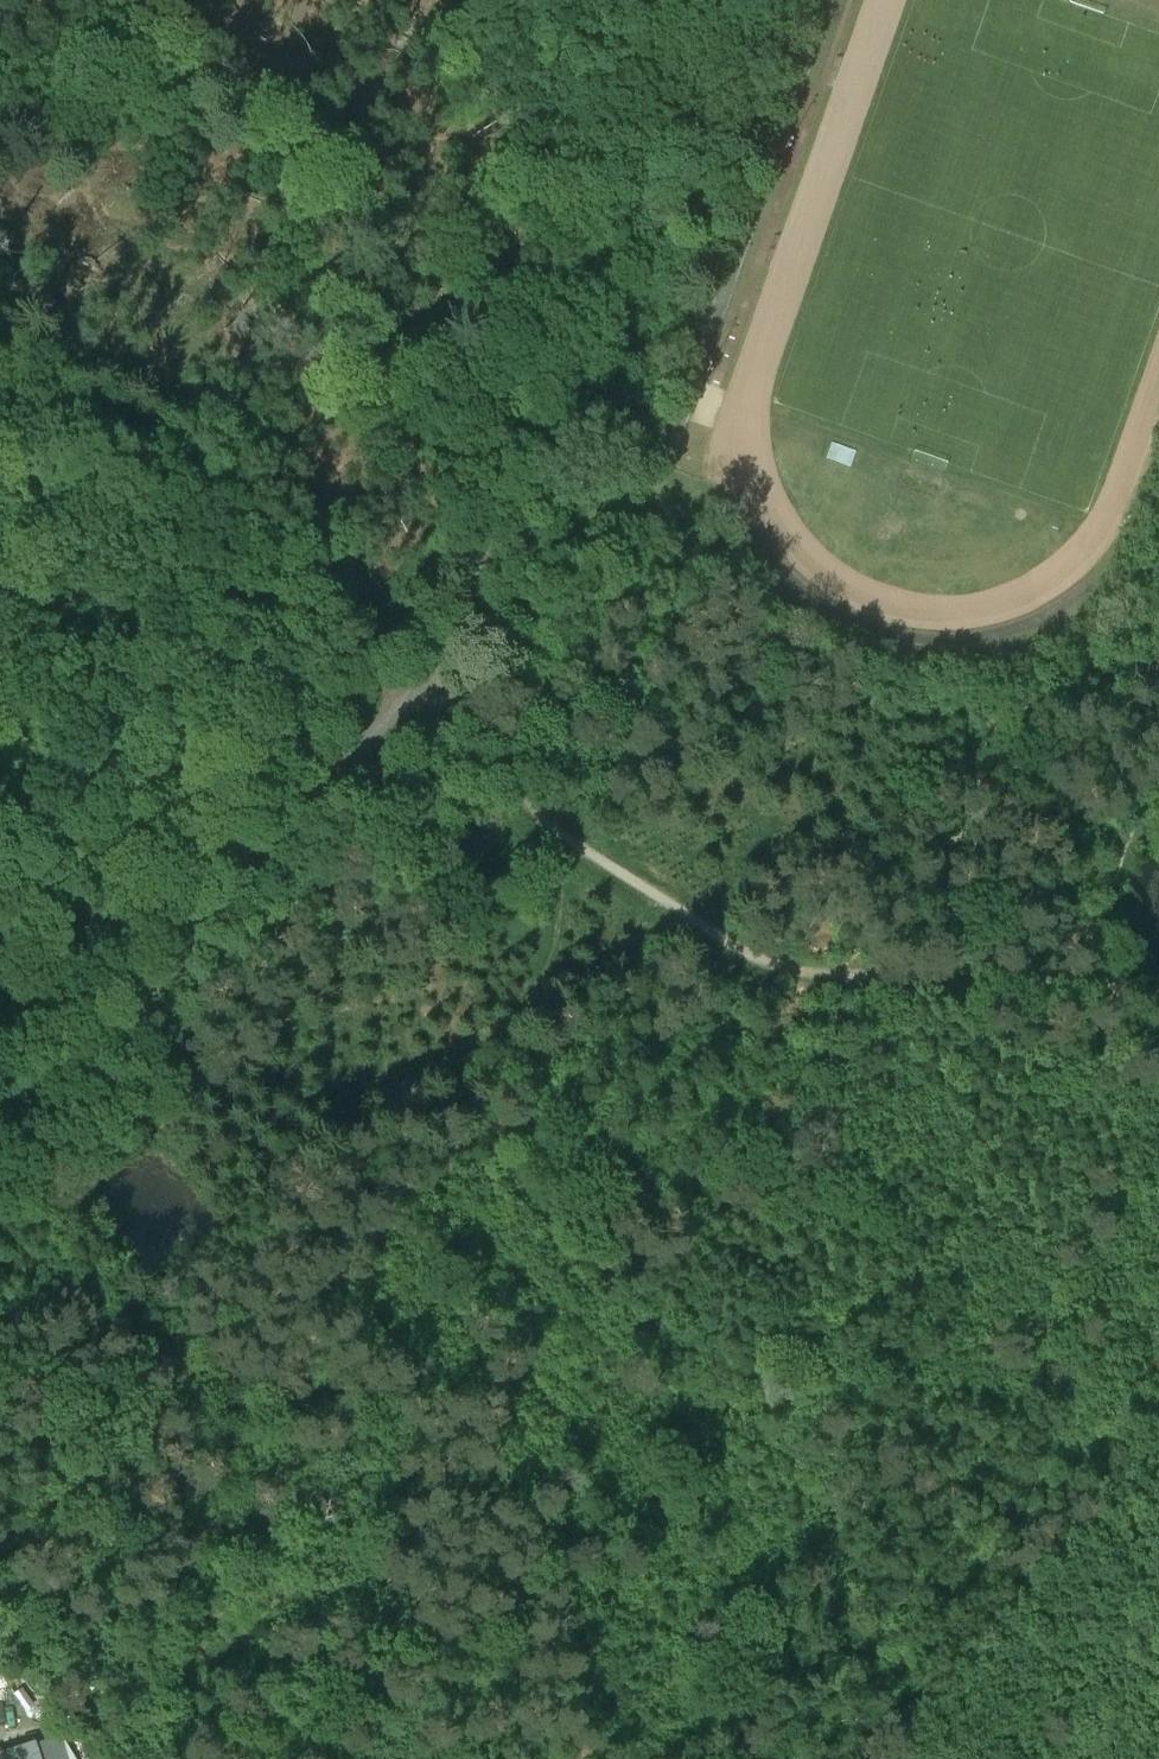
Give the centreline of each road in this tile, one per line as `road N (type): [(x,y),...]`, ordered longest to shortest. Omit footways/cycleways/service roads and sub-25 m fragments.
road 1 (track): [(1158,993),(777,967),(561,832),(527,804),(425,674)]
road 2 (track): [(406,697),(91,1058),(58,1090),(0,1122)]
road 3 (track): [(406,697),(337,623),(222,463),(0,351)]
road 4 (track): [(0,820),(120,829),(156,816),(243,737),(376,664)]
road 5 (track): [(0,689),(89,715),(243,737)]

